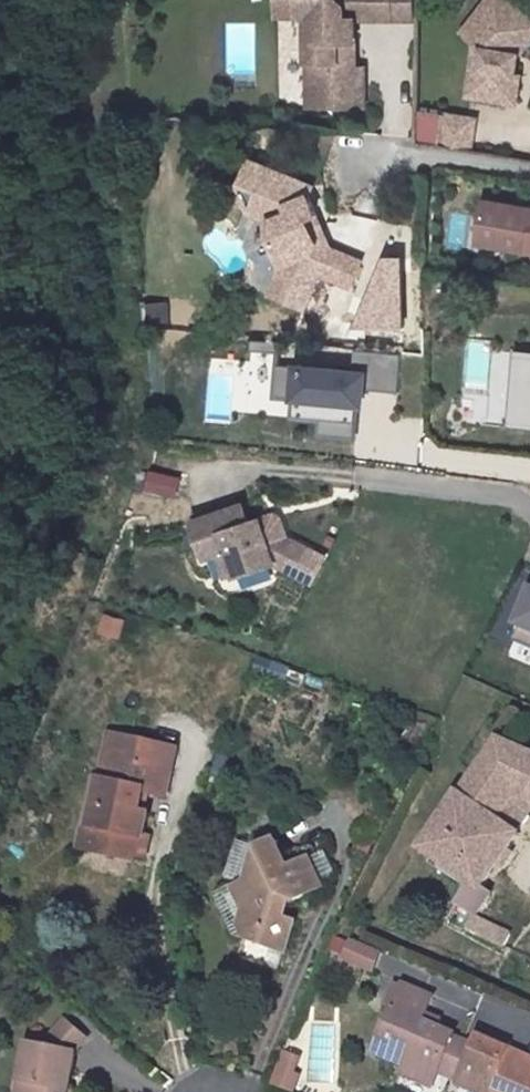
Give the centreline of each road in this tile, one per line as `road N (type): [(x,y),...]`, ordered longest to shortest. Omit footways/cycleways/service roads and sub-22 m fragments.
road 1 (residential): [(529,177),(378,151)]

